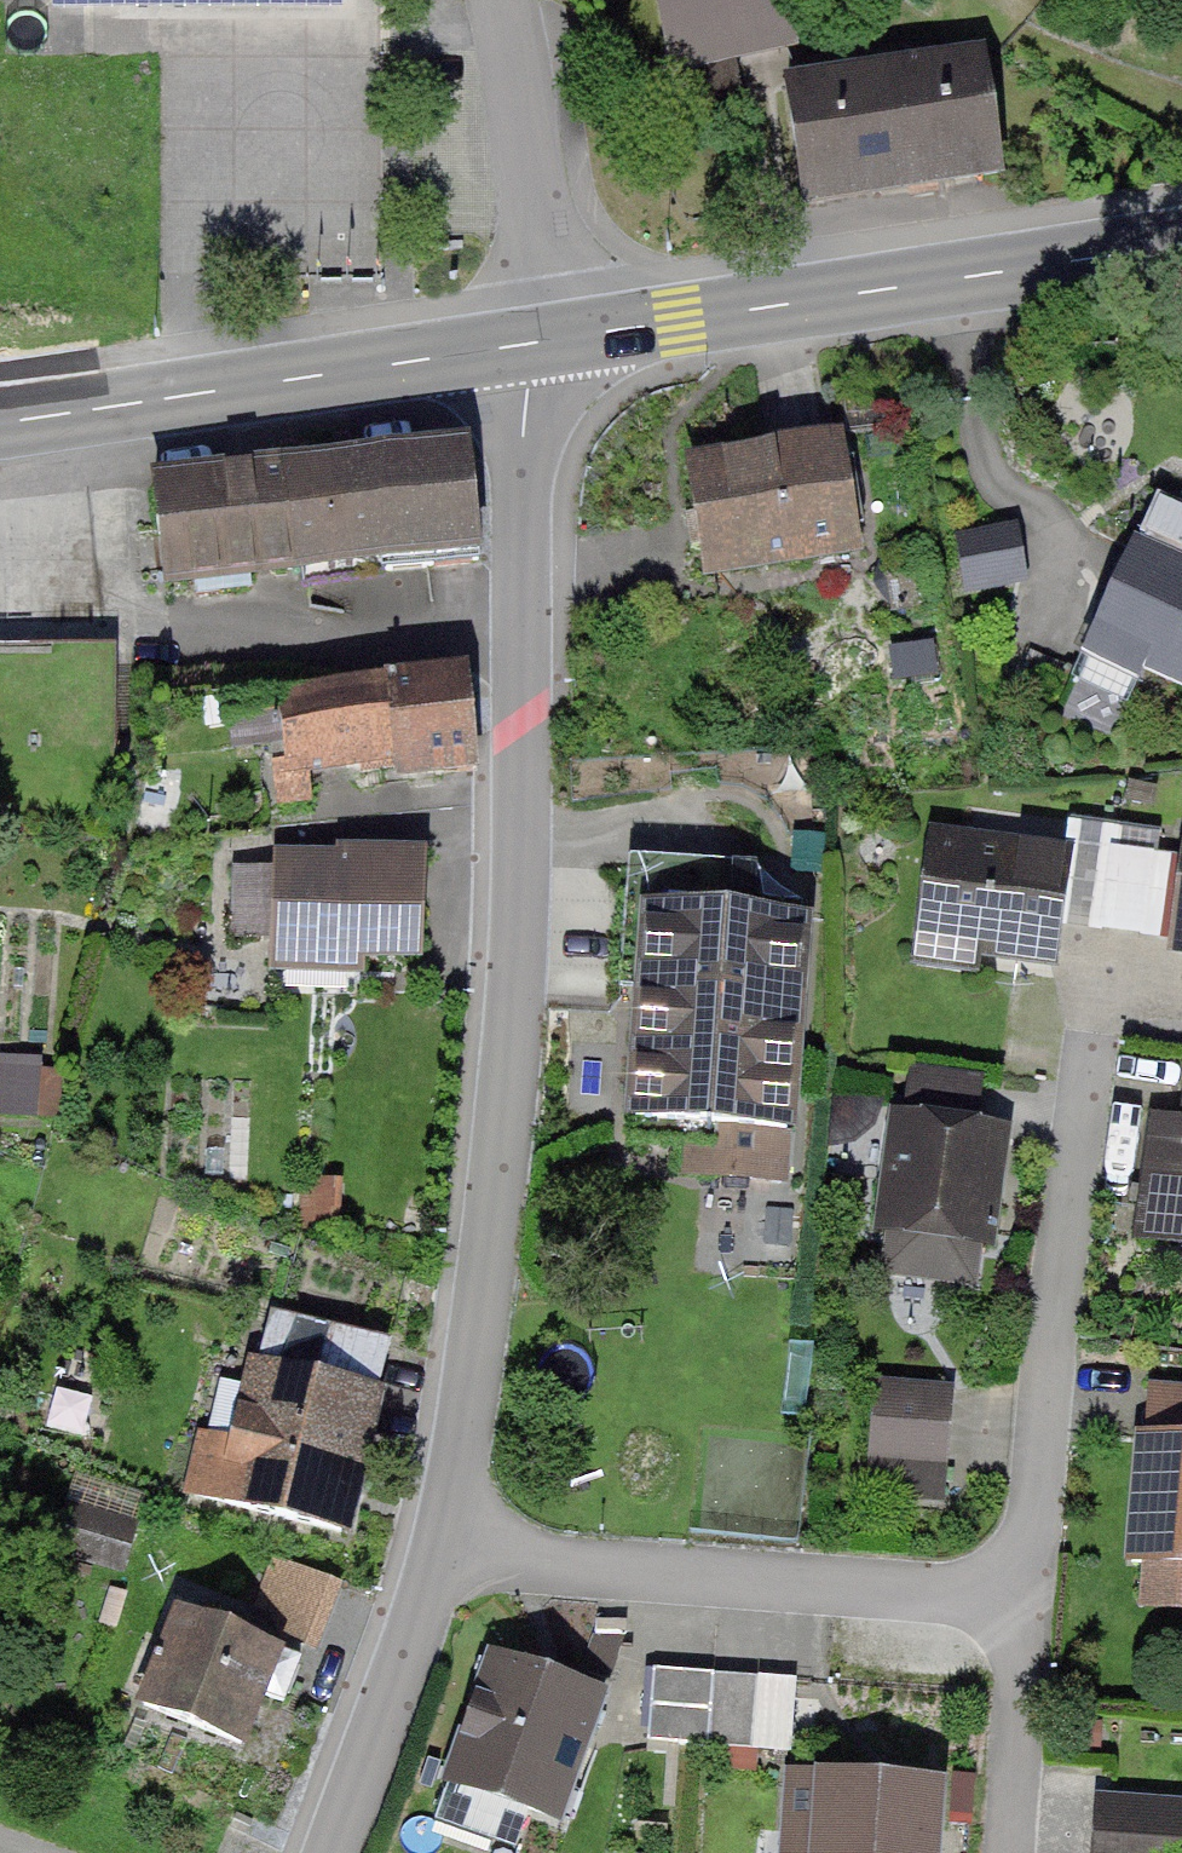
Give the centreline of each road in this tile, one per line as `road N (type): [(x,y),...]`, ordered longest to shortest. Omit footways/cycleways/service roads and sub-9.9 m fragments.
road 1 (residential): [(439,1545),(458,1462),(509,1077),(525,423),(536,342)]
road 2 (secondary): [(1181,245),(536,342)]
road 3 (residential): [(439,1545),(511,1558),(1026,1595)]
road 4 (residential): [(1094,1023),(1026,1595)]
road 5 (secondary): [(536,342),(0,422)]
road 6 (residential): [(536,342),(541,258),(525,108),(501,0)]
road 7 (residential): [(331,1852),(439,1545)]
road 8 (residential): [(1026,1595),(1004,1852)]

